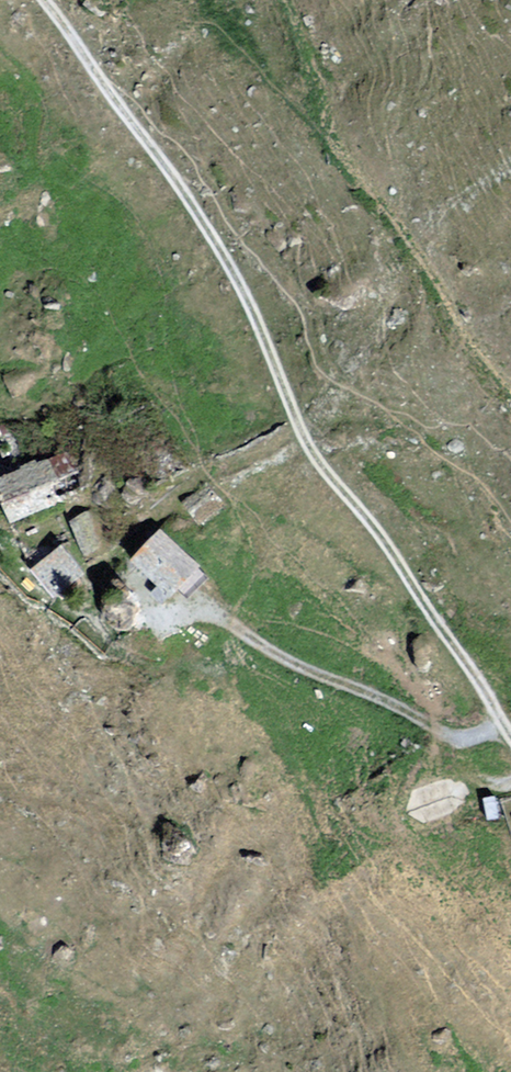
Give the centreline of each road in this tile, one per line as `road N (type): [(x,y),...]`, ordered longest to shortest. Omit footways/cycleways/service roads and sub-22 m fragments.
road 1 (track): [(167,173),(234,274),(305,446),(388,541),(510,737)]
road 2 (track): [(496,712),(475,738),(454,741),(402,706),(257,646),(198,604)]
road 3 (track): [(41,0),(167,173)]

